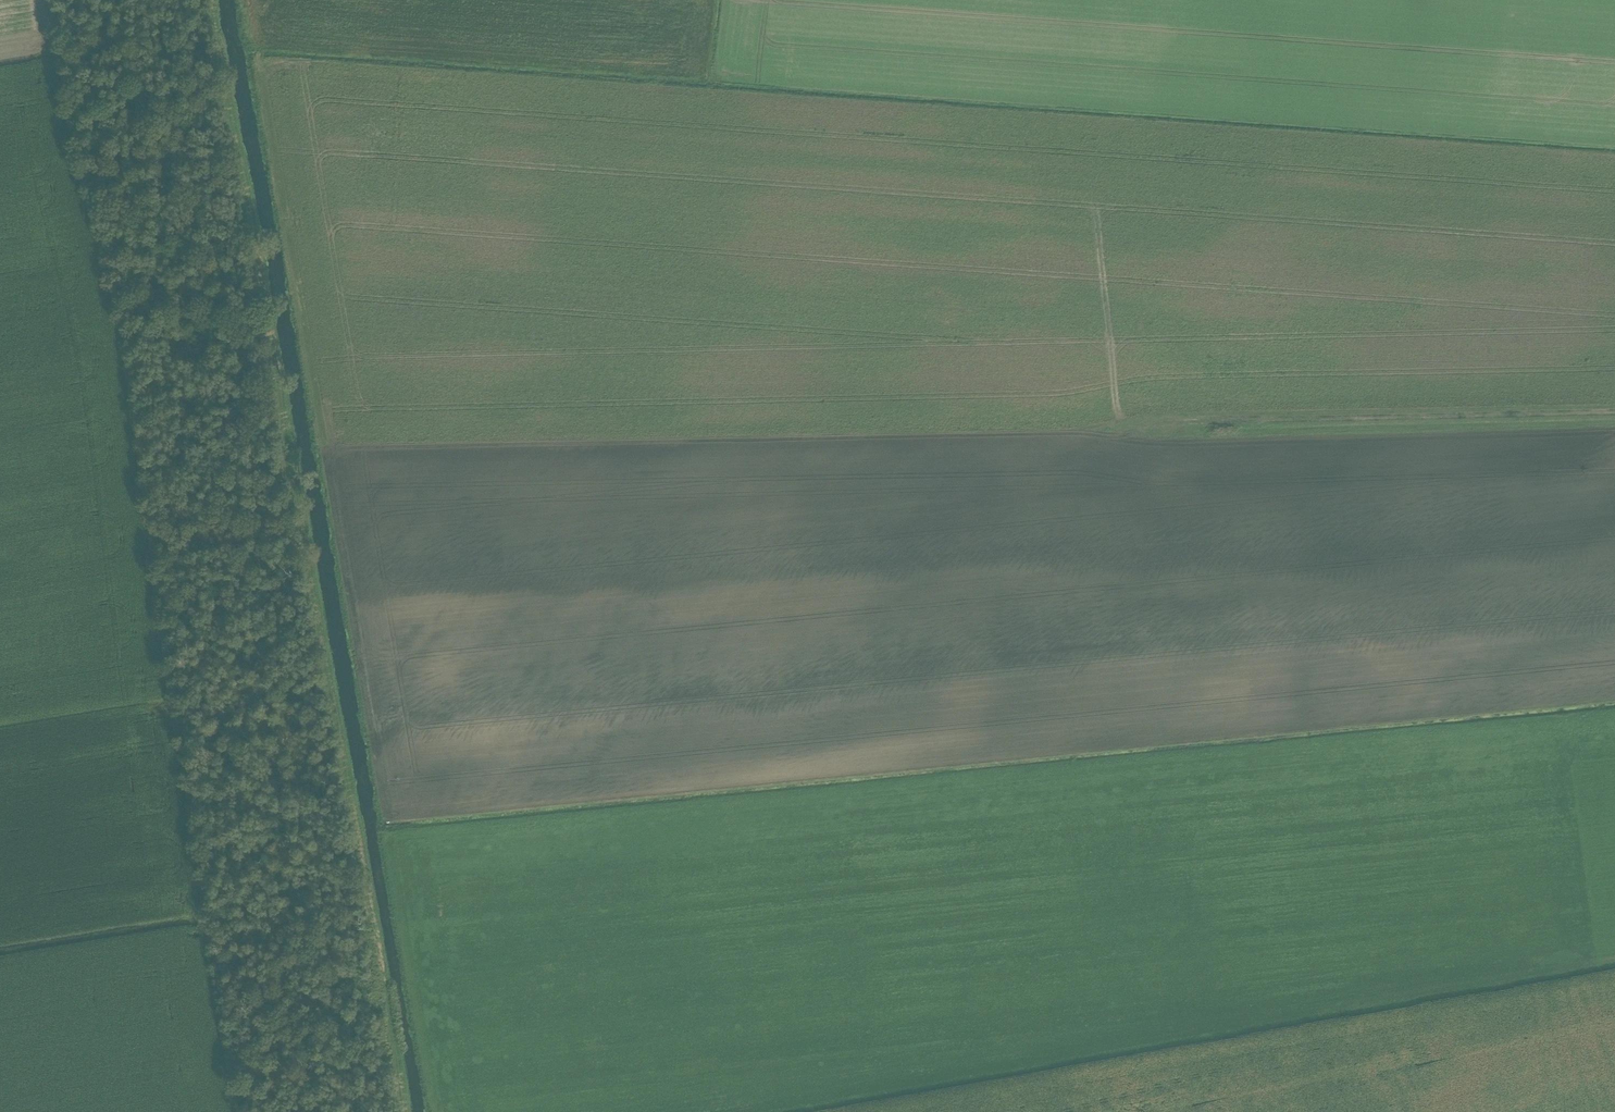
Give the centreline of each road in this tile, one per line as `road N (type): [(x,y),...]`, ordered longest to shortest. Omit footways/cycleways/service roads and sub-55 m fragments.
road 1 (track): [(404,1111),(297,479),(280,448),(283,397),(215,0)]
road 2 (track): [(1180,430),(1614,421)]

